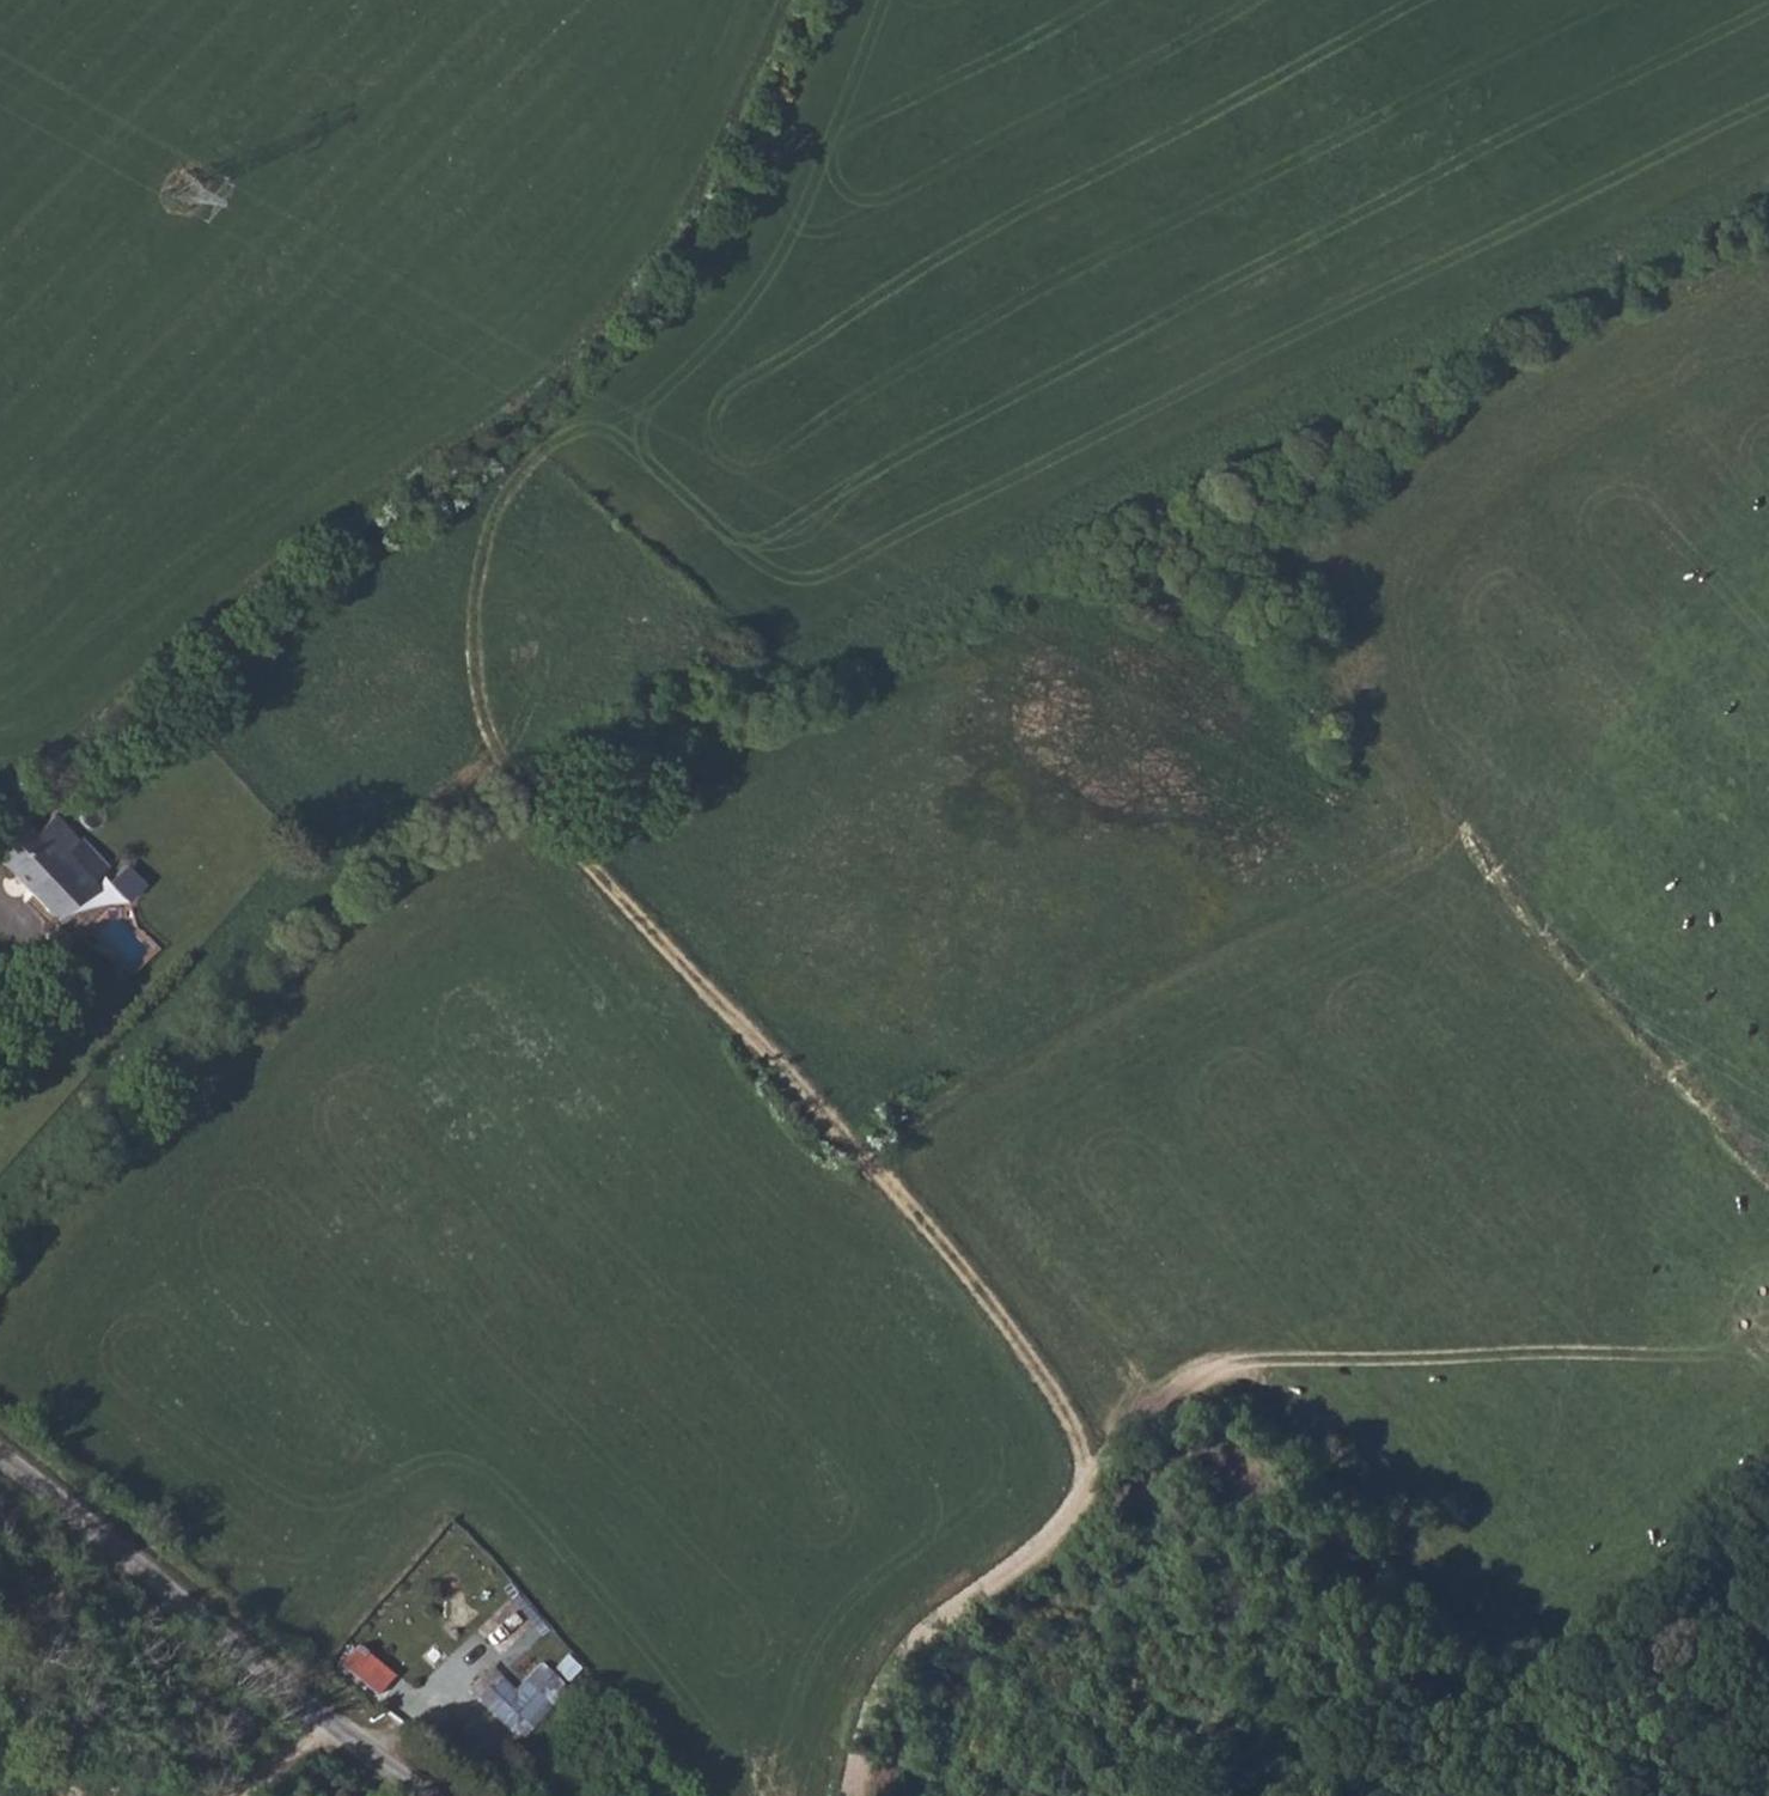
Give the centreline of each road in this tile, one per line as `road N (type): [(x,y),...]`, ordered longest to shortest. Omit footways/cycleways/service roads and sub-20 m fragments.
road 1 (track): [(855,1795),(872,1720),(923,1641),(1071,1512),(1066,1415),(947,1256),(857,1178),(673,965),(507,796)]
road 2 (unclassified): [(0,1460),(322,1722),(428,1795)]
road 3 (track): [(534,453),(490,532),(478,603),(482,671),(507,796)]

